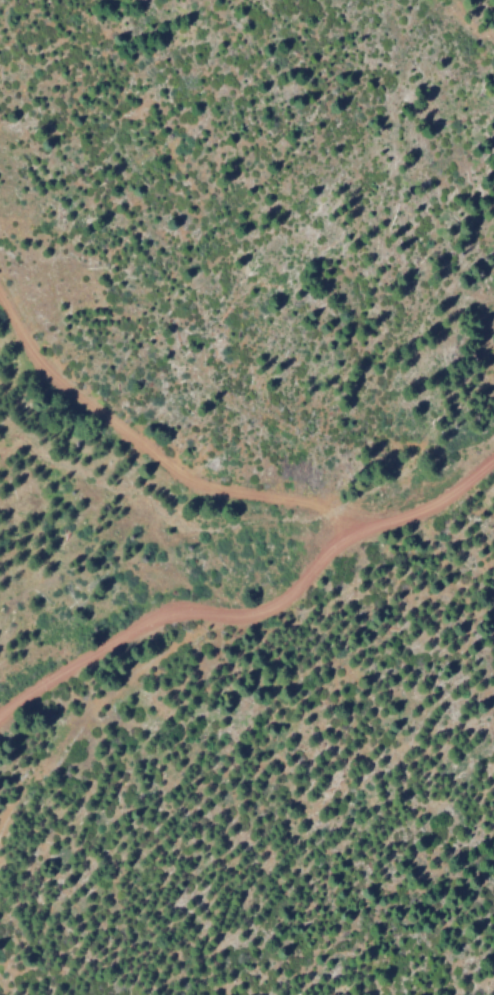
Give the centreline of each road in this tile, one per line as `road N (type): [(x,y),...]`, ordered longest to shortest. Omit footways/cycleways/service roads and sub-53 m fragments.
road 1 (track): [(0,293),(84,398),(184,474),(356,529)]
road 2 (track): [(356,529),(275,605),(246,615),(178,607),(112,635),(0,714)]
road 3 (track): [(493,469),(463,494),(356,529)]

